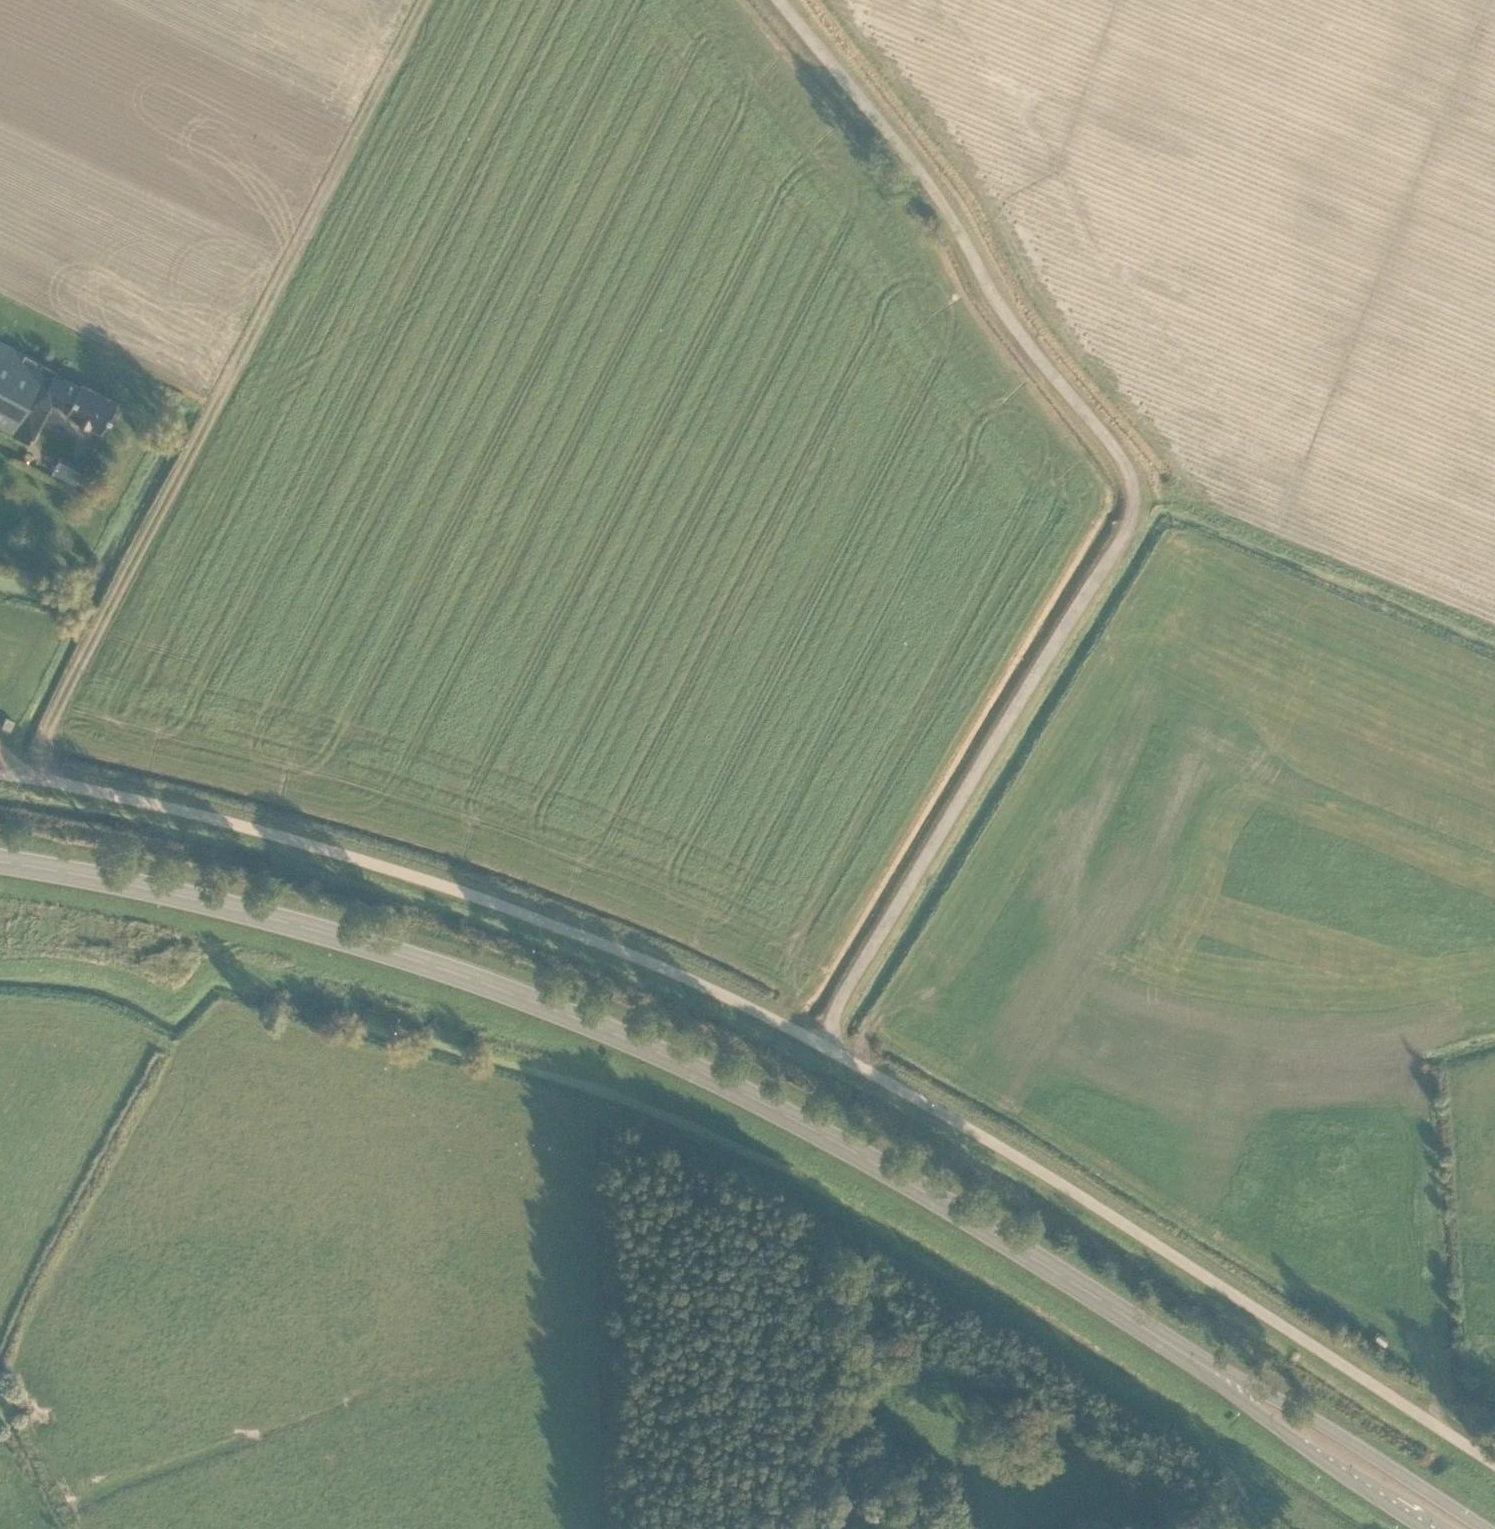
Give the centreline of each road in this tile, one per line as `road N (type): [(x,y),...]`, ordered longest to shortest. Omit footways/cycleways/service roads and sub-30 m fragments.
road 1 (unclassified): [(1494,1460),(987,1135),(733,997),(433,880),(212,815),(28,777)]
road 2 (primary): [(1459,1528),(924,1189),(672,1056),(364,942),(192,896),(0,858)]

